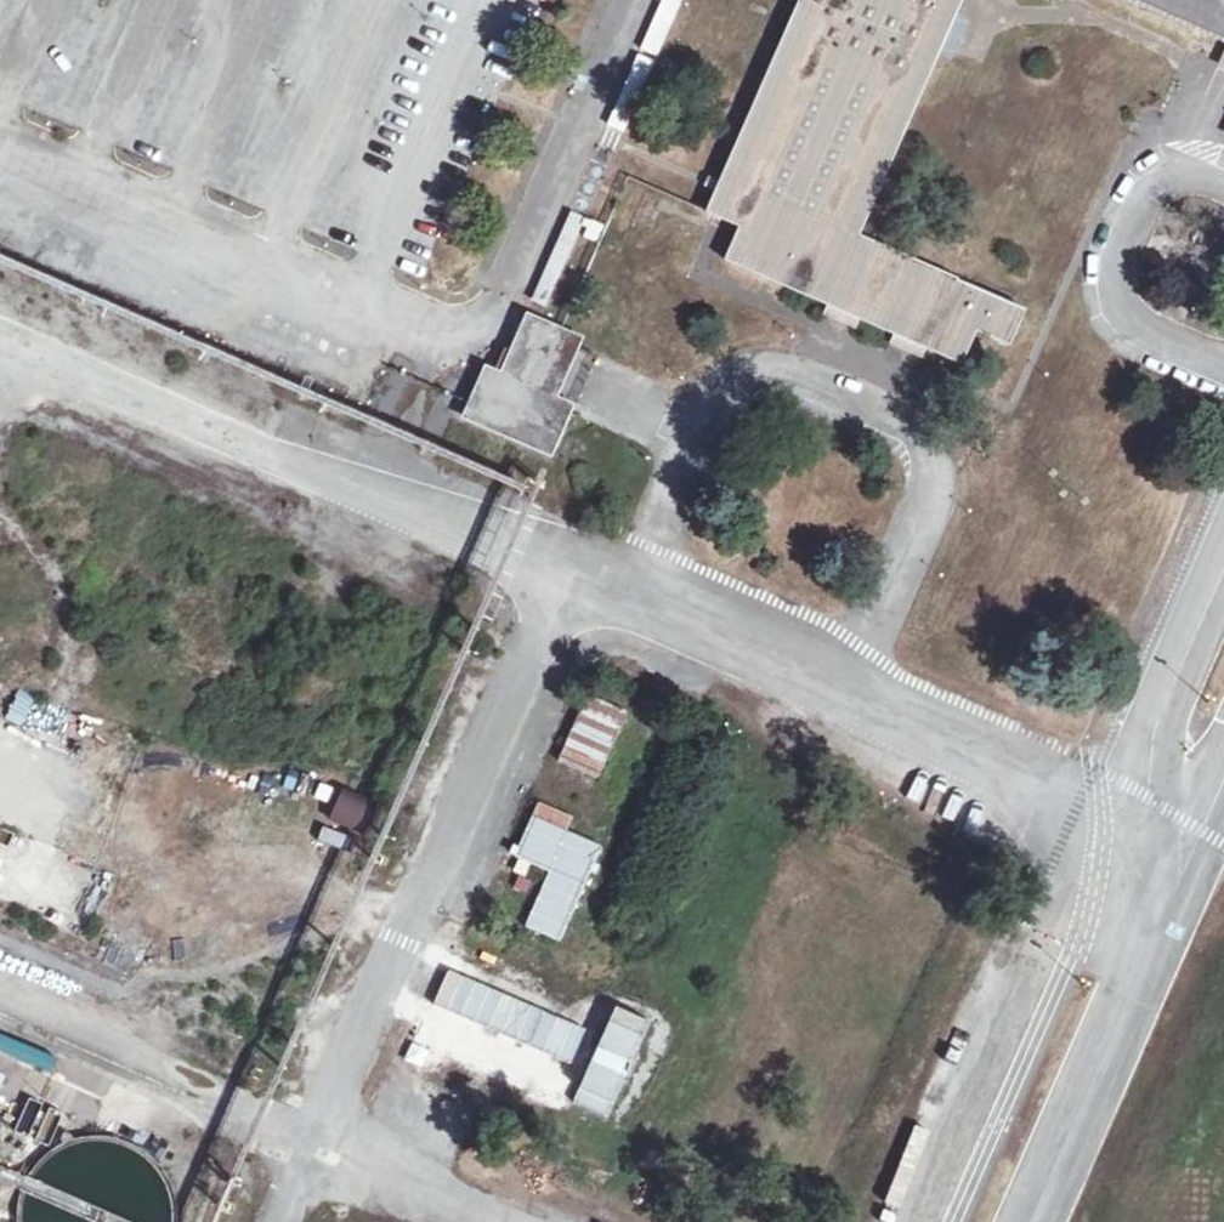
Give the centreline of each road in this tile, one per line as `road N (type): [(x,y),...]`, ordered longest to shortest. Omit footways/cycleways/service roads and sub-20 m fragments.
road 1 (unclassified): [(1180,883),(1034,1221)]

